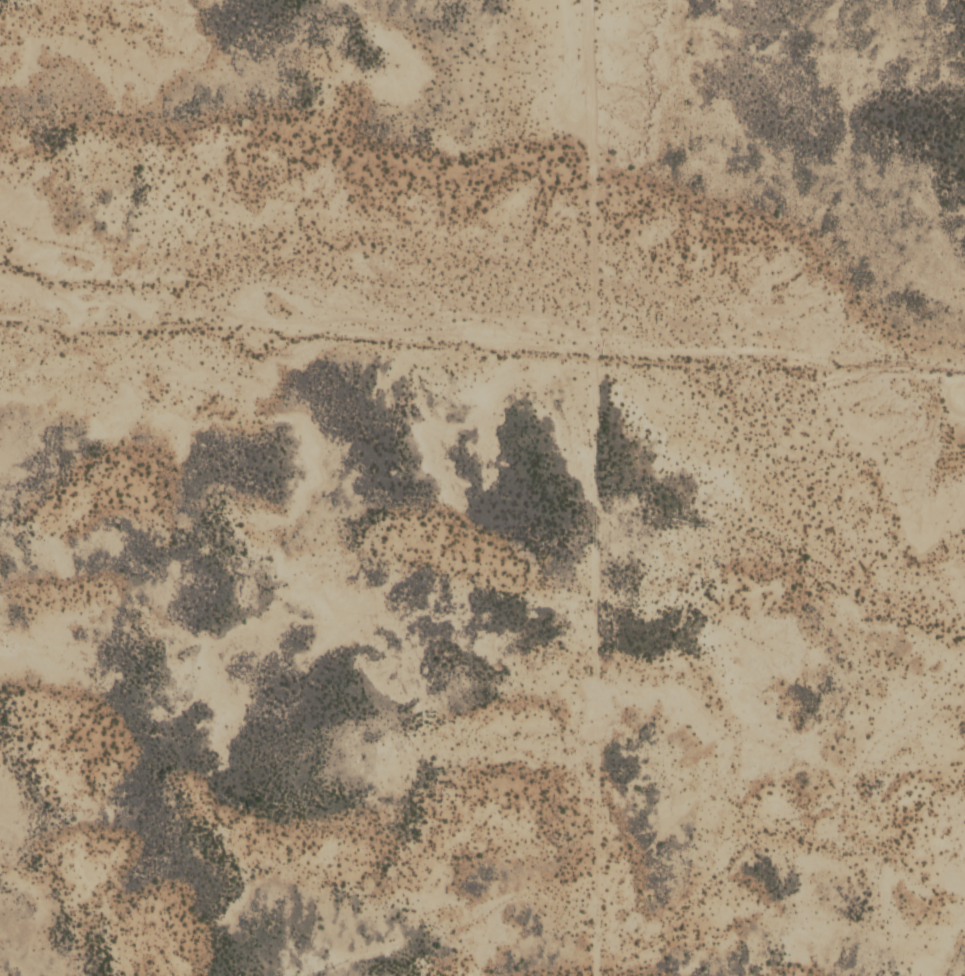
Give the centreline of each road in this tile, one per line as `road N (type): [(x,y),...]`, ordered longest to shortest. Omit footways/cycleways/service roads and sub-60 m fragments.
road 1 (track): [(964,371),(370,332),(0,338)]

